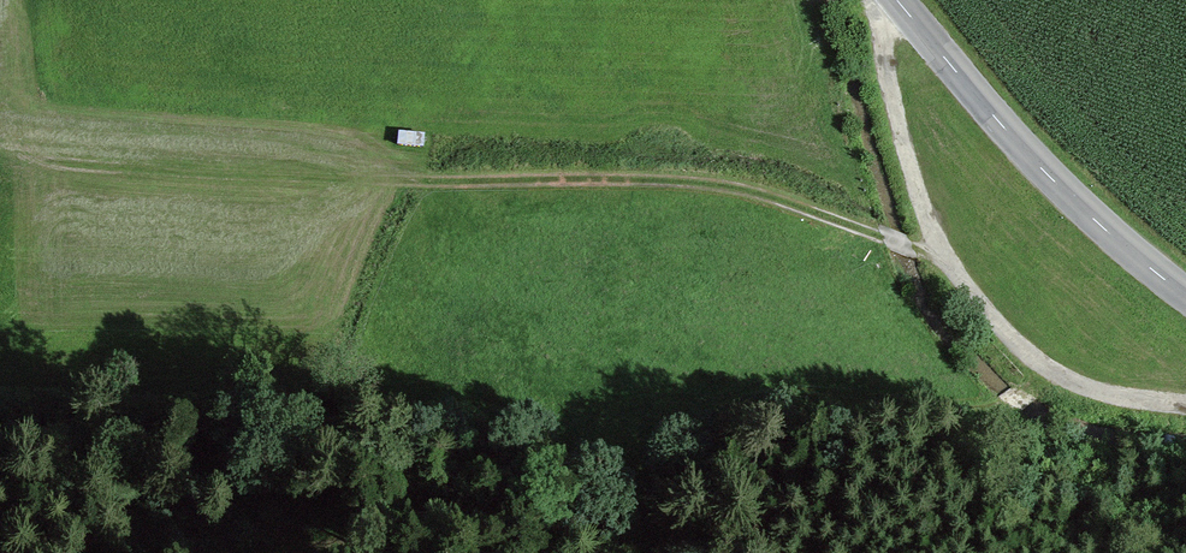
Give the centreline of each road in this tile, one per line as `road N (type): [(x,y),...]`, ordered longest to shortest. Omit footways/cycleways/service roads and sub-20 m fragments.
road 1 (track): [(1050,370),(997,410),(851,398),(736,414),(693,469),(670,527),(631,547),(518,528),(308,552)]
road 2 (track): [(941,252),(723,185),(417,181)]
road 3 (track): [(1050,370),(998,326),(941,252),(886,69),(884,28),(893,0)]
road 4 (tertiary): [(897,0),(1048,175),(1185,296)]
road 5 (track): [(1185,407),(1099,394),(1050,370)]

